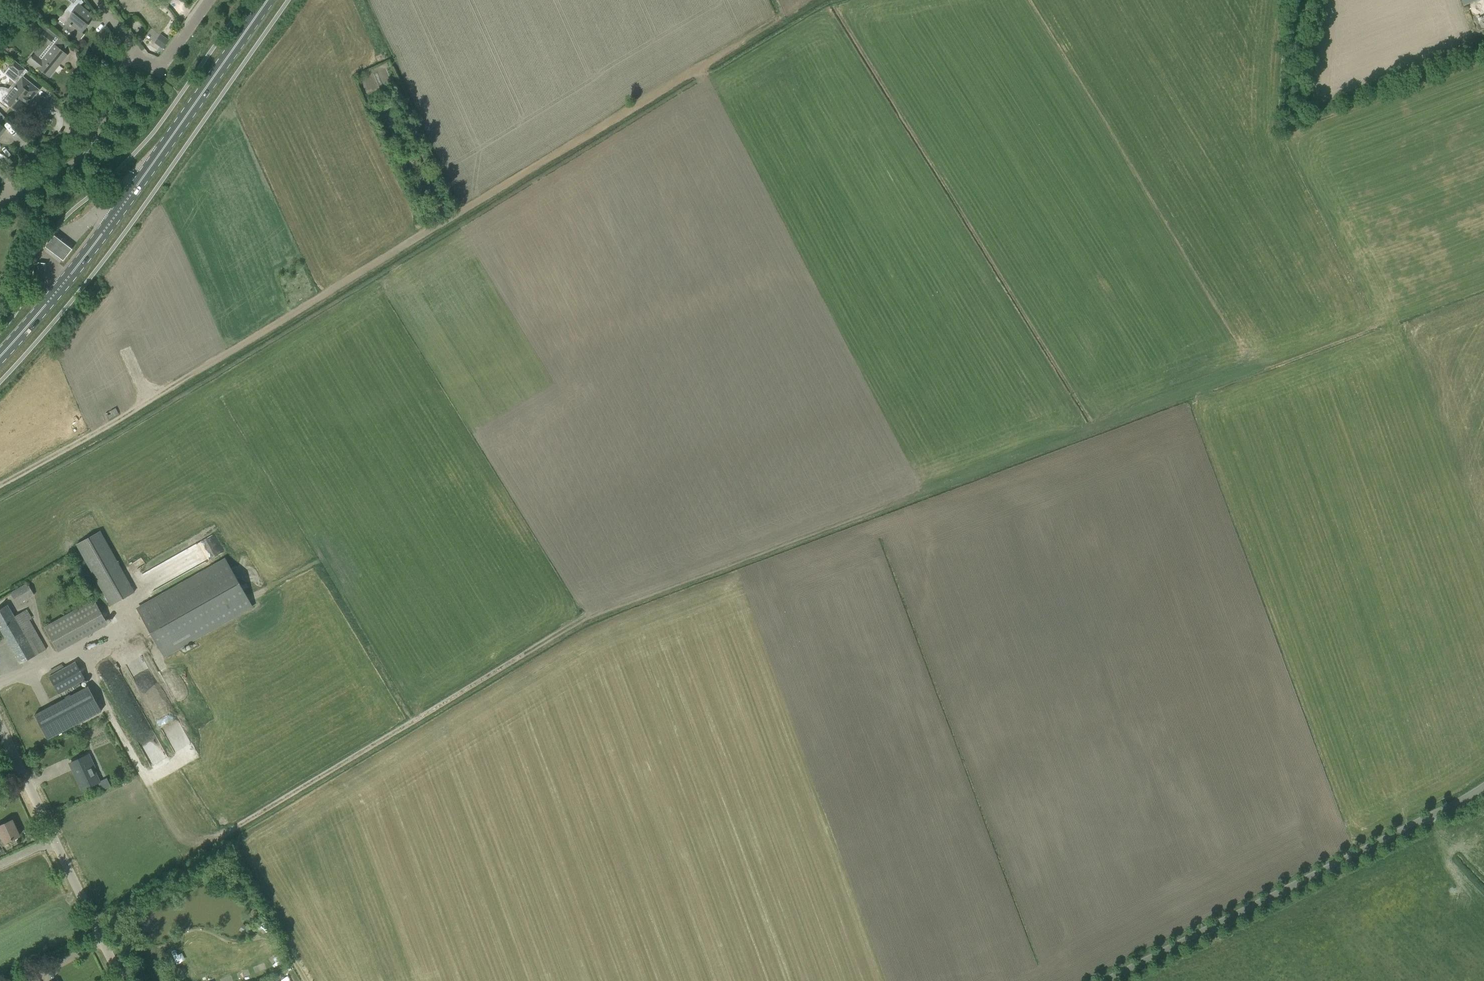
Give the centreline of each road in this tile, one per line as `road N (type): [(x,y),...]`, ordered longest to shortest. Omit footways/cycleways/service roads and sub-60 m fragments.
road 1 (track): [(0,487),(785,15)]
road 2 (primary): [(0,353),(86,255),(269,0)]
road 3 (unclassified): [(1109,980),(1483,786)]
road 4 (unclassified): [(118,980),(0,732)]
road 5 (residential): [(3,198),(85,159),(127,53)]
road 6 (residential): [(213,0),(163,70),(127,53)]

